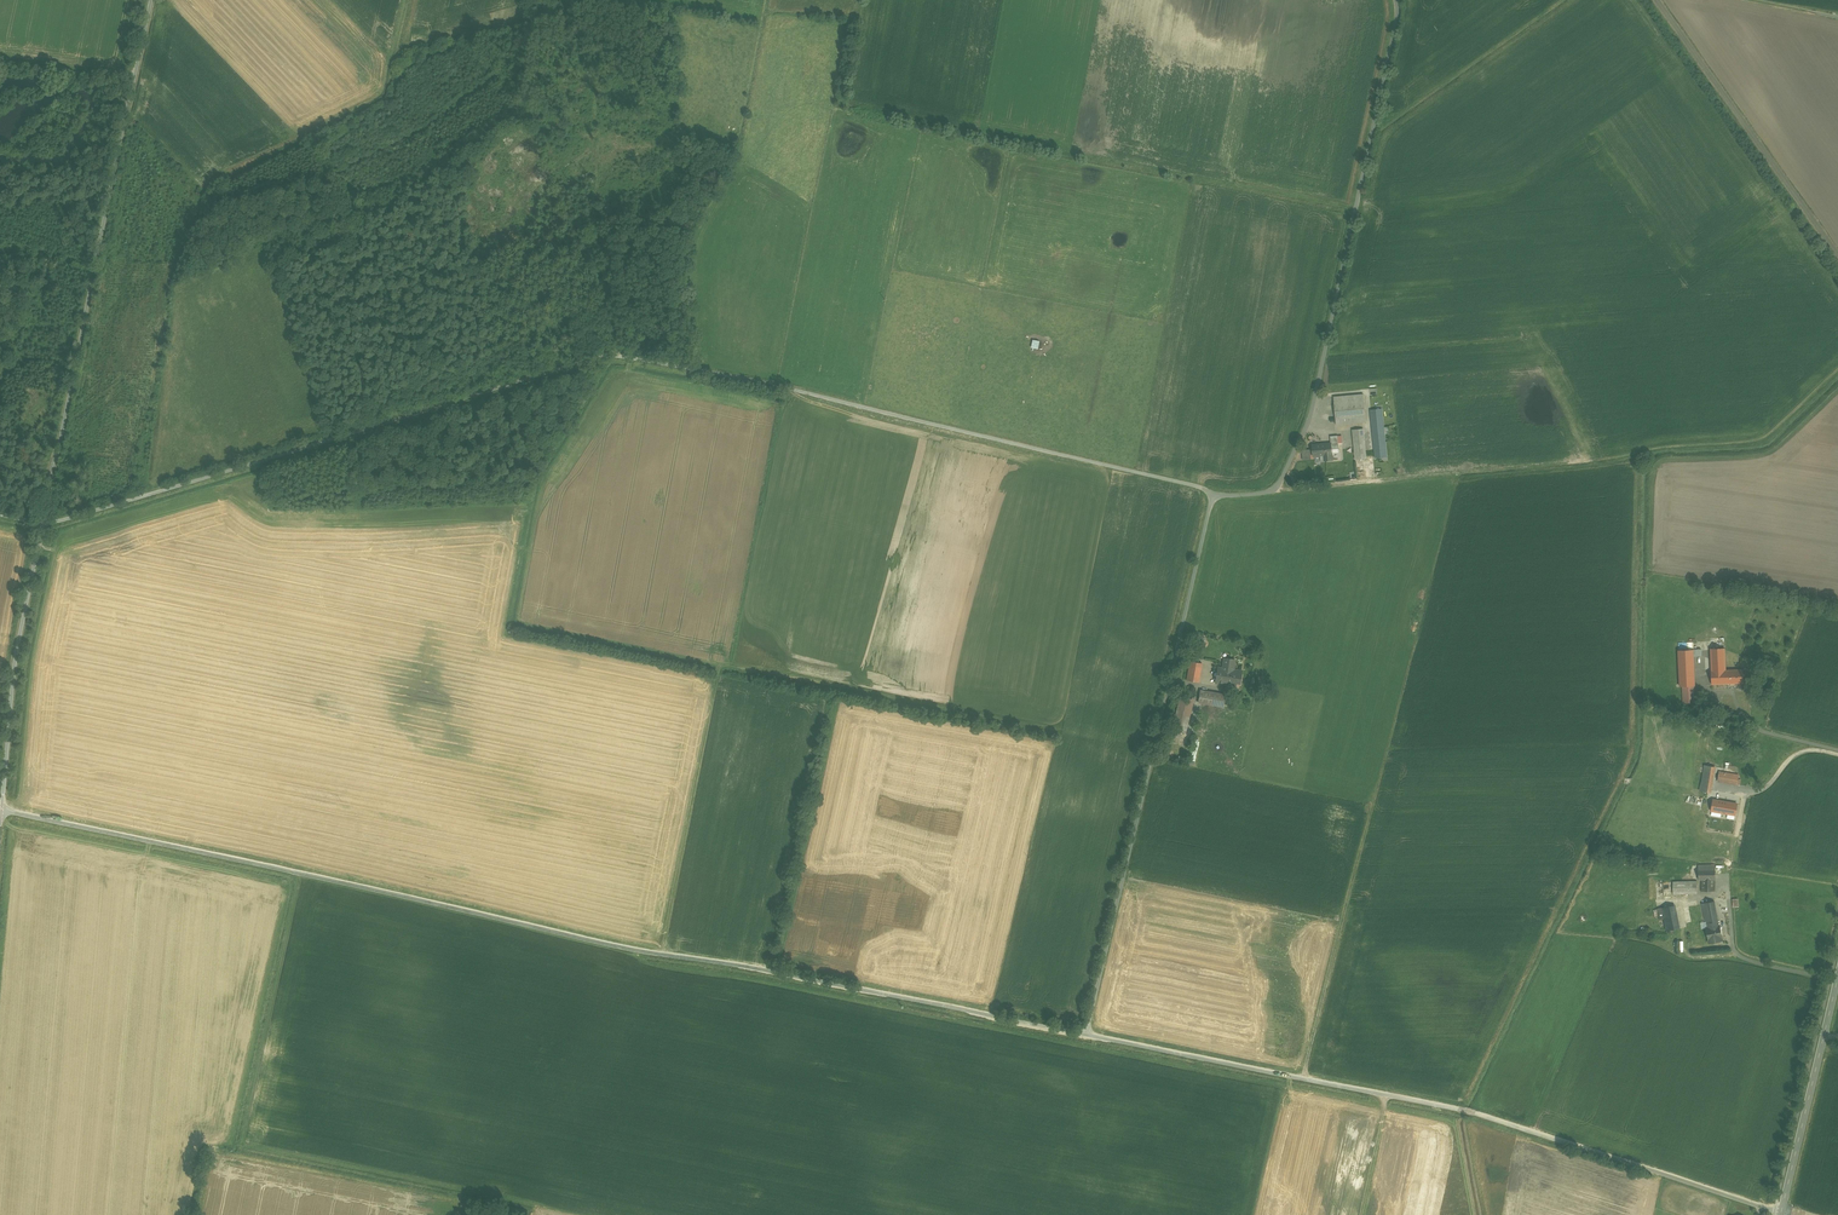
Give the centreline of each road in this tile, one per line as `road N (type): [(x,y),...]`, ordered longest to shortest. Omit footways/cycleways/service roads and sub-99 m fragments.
road 1 (unclassified): [(1208,497),(1087,1035),(1466,1111),(1782,1213)]
road 2 (unclassified): [(1208,497),(1200,488),(660,359),(581,357),(38,523)]
road 3 (track): [(1087,1035),(0,809)]
road 4 (track): [(1282,479),(1308,493),(1459,470),(1304,1079)]
road 5 (unclassified): [(1395,0),(1312,416),(1274,491),(1208,497)]
road 6 (unclassified): [(38,523),(148,0)]
road 7 (unclassified): [(0,819),(38,523)]
road 8 (tertiary): [(1837,977),(1782,1213)]

